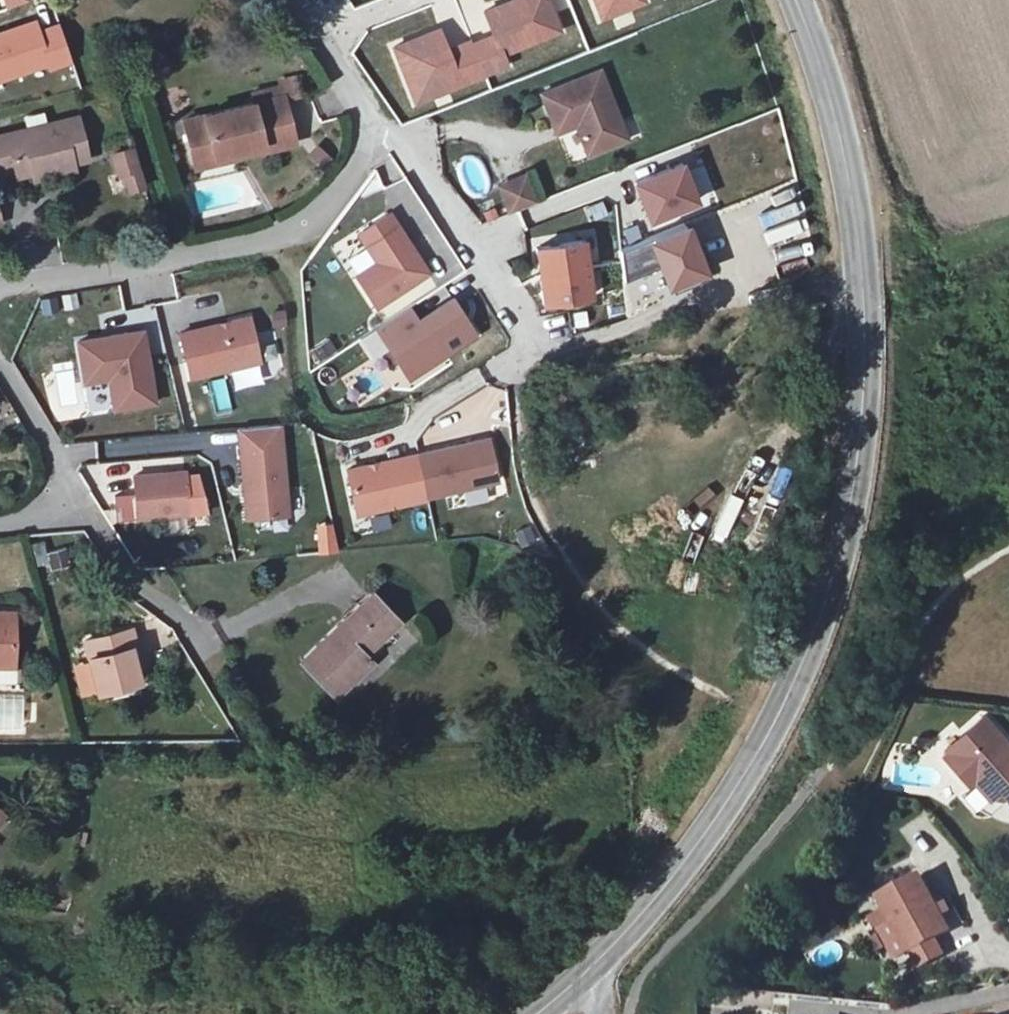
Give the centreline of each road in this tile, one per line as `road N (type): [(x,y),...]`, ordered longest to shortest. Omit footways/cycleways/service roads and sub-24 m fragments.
road 1 (secondary): [(808,21),(849,170),(866,336),(837,549),(784,702),(721,814),(588,968)]
road 2 (track): [(831,761),(717,695),(579,585),(525,480),(514,415),(520,350),(496,264),(402,157),(365,136)]
road 3 (residential): [(298,0),(366,115),(364,153),(337,190),(292,230),(258,243),(0,291)]
road 4 (residential): [(0,368),(37,416),(68,495),(30,515),(0,518)]

